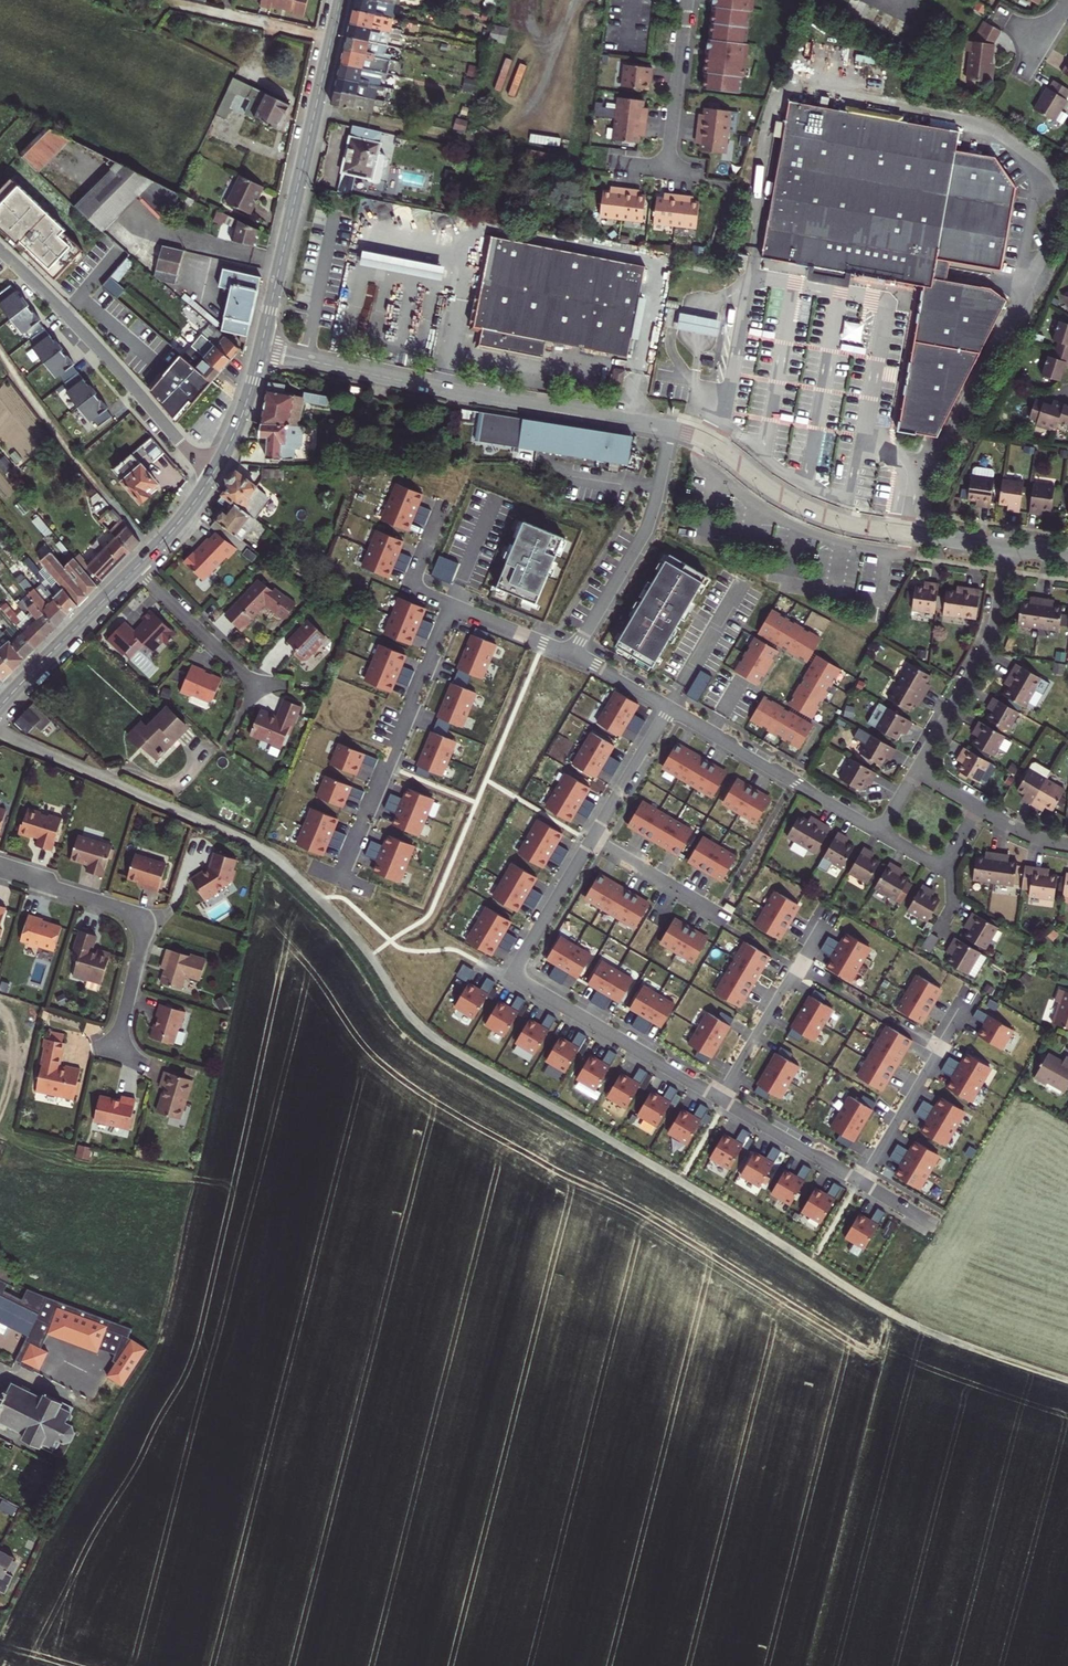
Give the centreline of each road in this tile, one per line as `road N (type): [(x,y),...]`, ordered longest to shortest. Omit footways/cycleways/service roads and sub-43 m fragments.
road 1 (track): [(1067,1381),(904,1319),(438,1041),(401,1007),(319,899),(248,840),(0,729)]
road 2 (residential): [(261,350),(667,429)]
road 3 (residential): [(720,1098),(520,980),(518,963),(593,839)]
road 4 (residential): [(667,429),(720,449),(789,500),(832,519),(1008,548)]
road 5 (secondary): [(340,0),(261,350)]
road 6 (residential): [(216,470),(180,442),(0,249)]
road 7 (residential): [(459,606),(337,875)]
road 8 (residential): [(0,864),(138,920),(138,957),(117,1050)]
road 9 (residential): [(667,429),(644,534),(571,655)]
road 10 (residential): [(1008,548),(993,634),(916,771)]
road 11 (residential): [(970,1002),(863,1183)]
road 12 (residential): [(822,928),(720,1098)]
road 13 (secondary): [(135,568),(0,705)]
road 14 (residential): [(689,0),(663,172)]
road 15 (residential): [(257,689),(135,568)]
road 16 (residential): [(863,1183),(720,1098)]
road 17 (residential): [(593,839),(671,707)]
road 18 (residential): [(724,917),(593,839)]
road 19 (residential): [(793,780),(671,707)]
road 20 (residential): [(459,606),(416,583),(441,506)]
road 21 (secondary): [(261,350),(216,470)]
road 22 (secondary): [(216,470),(135,568)]
road 23 (residential): [(571,655),(459,606)]

